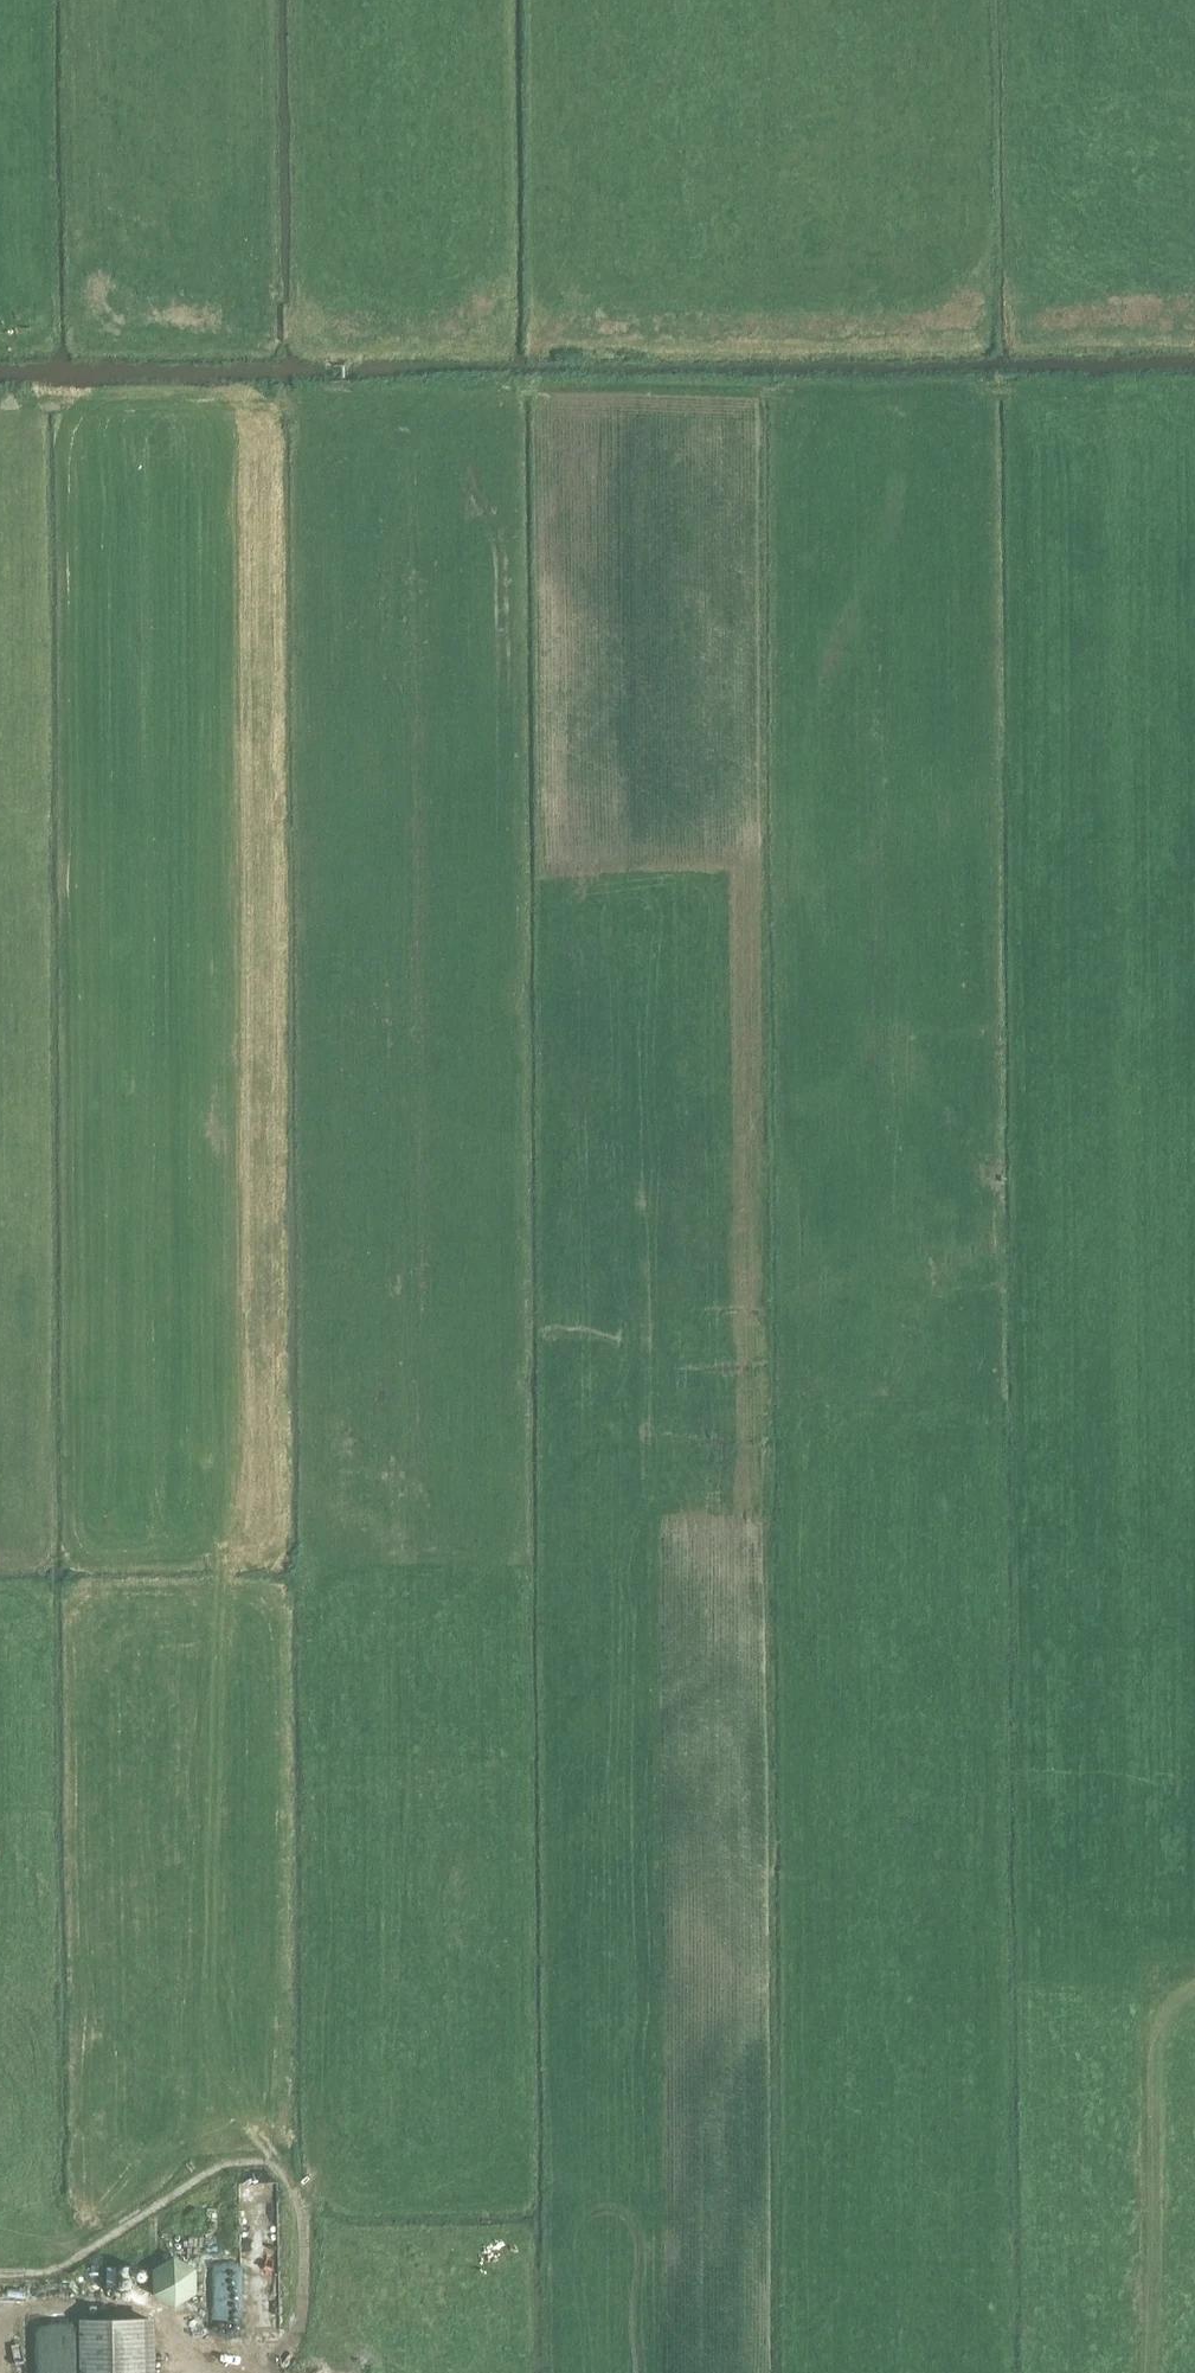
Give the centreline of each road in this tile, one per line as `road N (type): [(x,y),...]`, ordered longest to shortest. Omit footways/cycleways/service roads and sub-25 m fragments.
road 1 (track): [(0,2274),(56,2270),(215,2167),(272,2161)]
road 2 (track): [(250,2130),(300,2203),(301,2320),(248,2372)]
road 3 (track): [(222,2371),(202,2362),(169,2319),(101,2306),(49,2323),(34,2372)]

